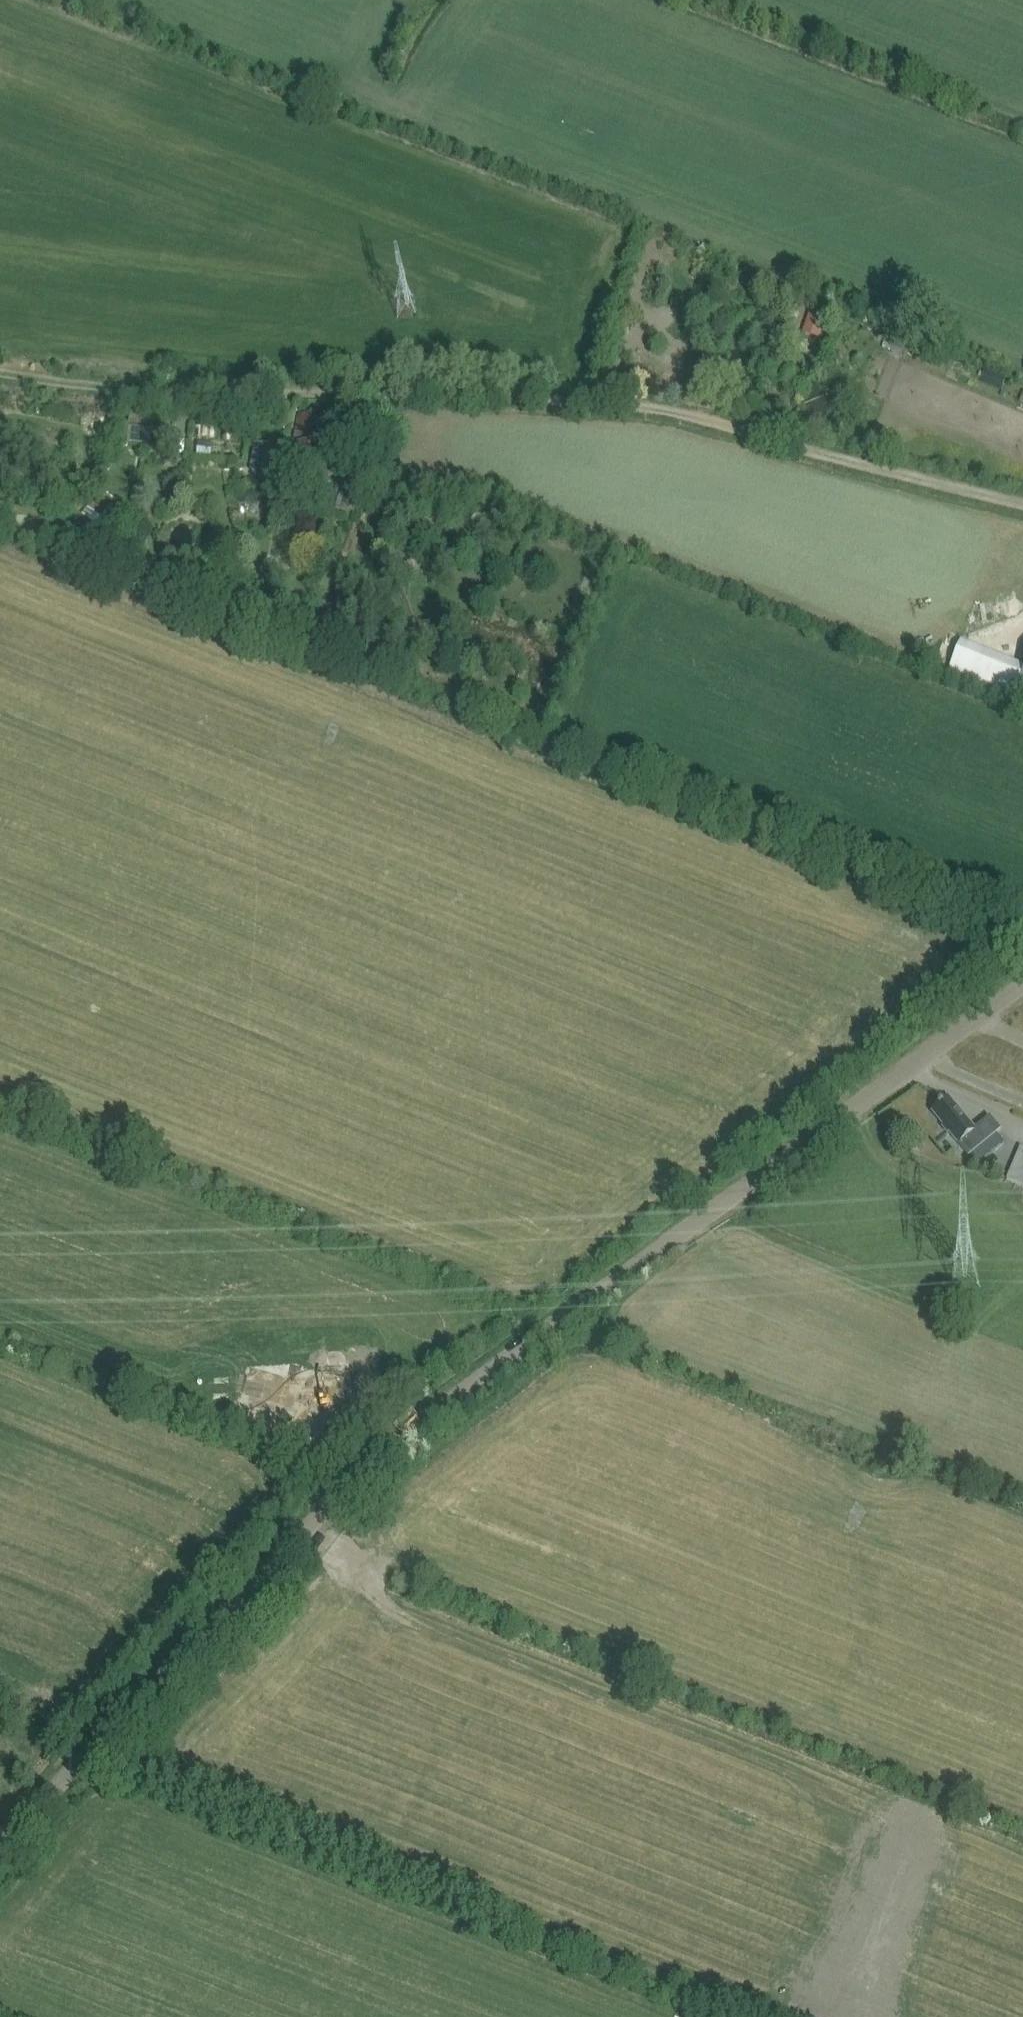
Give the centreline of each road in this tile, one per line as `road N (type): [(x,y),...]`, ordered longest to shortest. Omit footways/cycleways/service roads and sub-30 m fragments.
road 1 (unclassified): [(0,1851),(305,1524),(454,1396),(1022,986)]
road 2 (track): [(1022,504),(645,406),(122,388),(0,373)]

